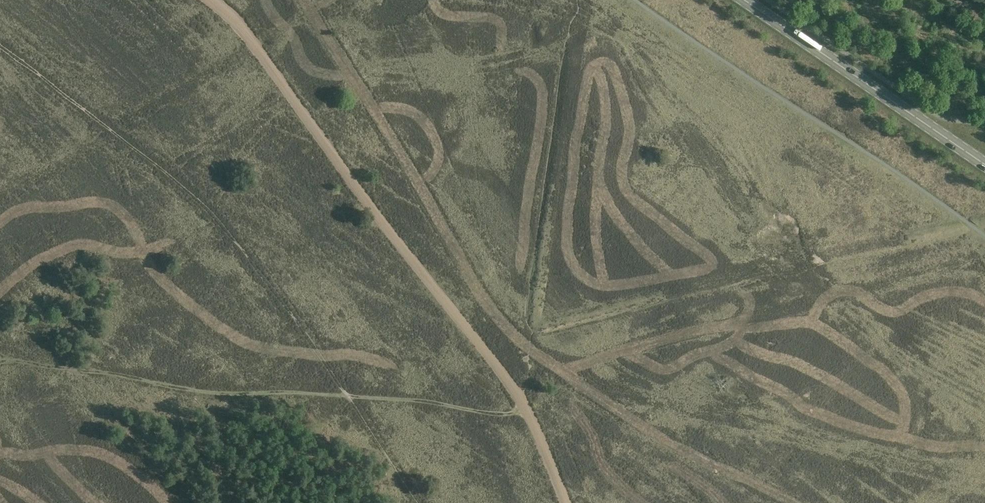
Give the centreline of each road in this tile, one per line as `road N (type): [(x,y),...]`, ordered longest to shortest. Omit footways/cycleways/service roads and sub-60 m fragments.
road 1 (track): [(524,407),(238,19),(215,0)]
road 2 (primary): [(984,163),(744,0)]

